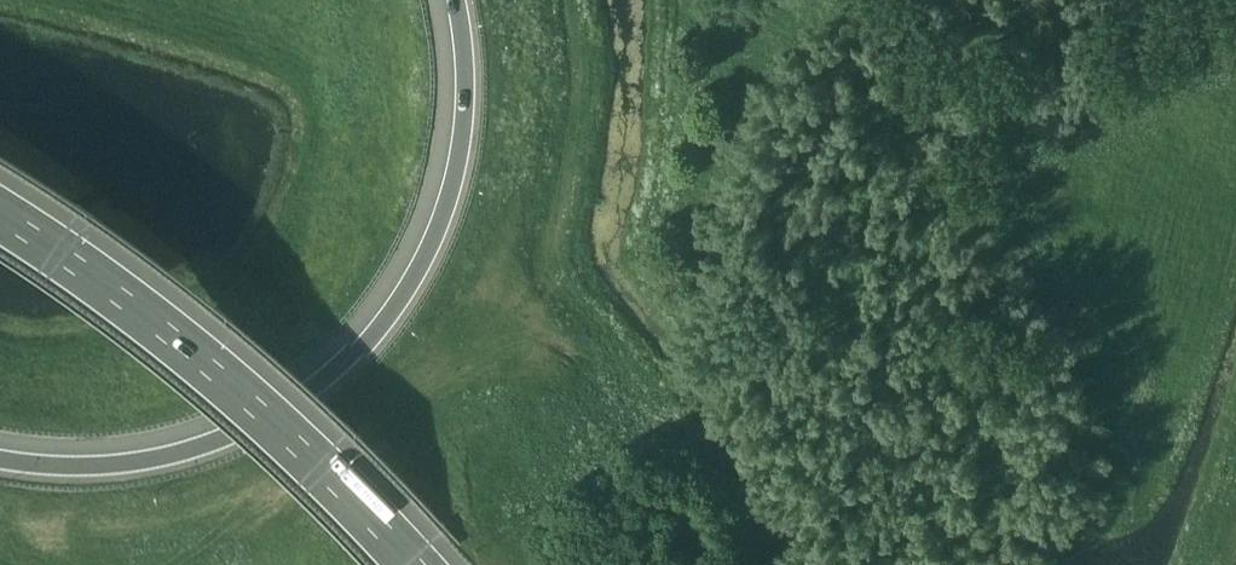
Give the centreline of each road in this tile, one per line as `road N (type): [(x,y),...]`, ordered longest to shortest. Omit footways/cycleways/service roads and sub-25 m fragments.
road 1 (motorway): [(455,0),(465,116),(451,189),(417,271),(374,335),(324,383),(241,438),(171,465),(107,474),(0,469)]
road 2 (motorway): [(416,564),(184,327),(0,192)]

